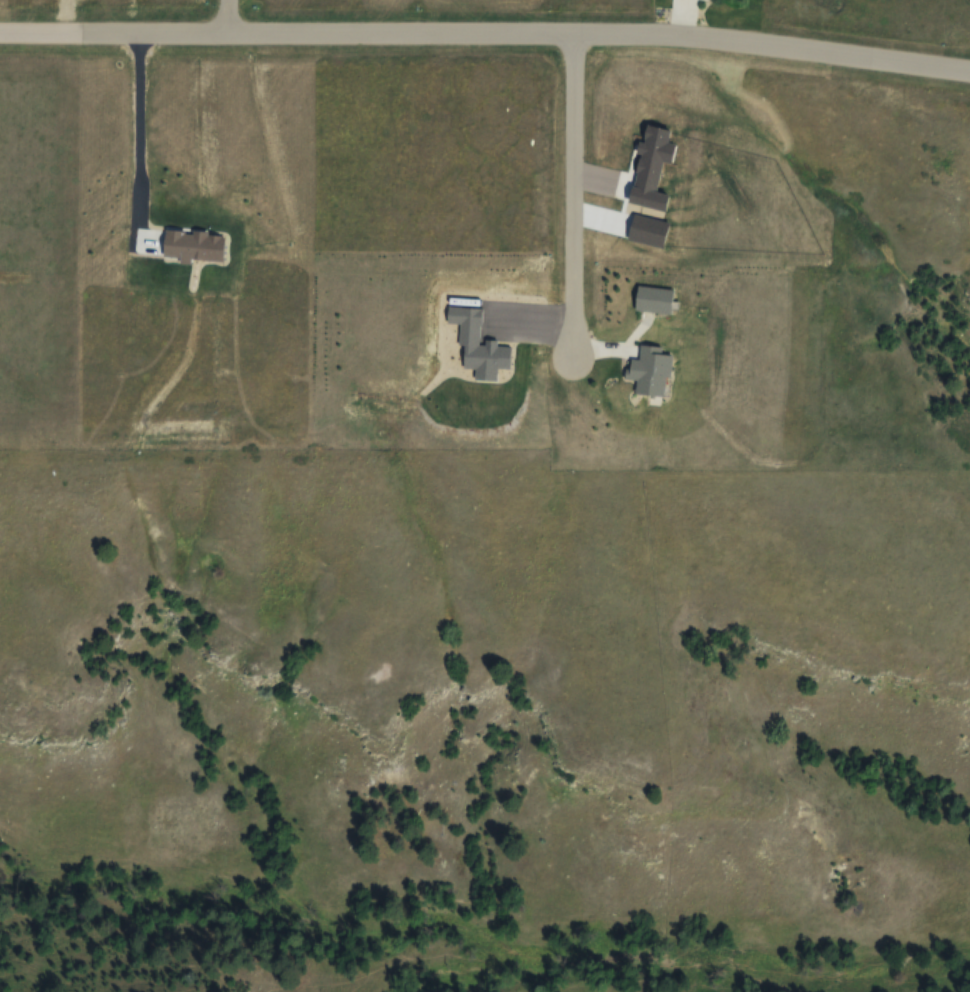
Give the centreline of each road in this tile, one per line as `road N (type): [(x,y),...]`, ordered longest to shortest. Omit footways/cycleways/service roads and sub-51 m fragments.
road 1 (tertiary): [(0,31),(654,33),(969,75)]
road 2 (residential): [(574,373),(572,33)]

